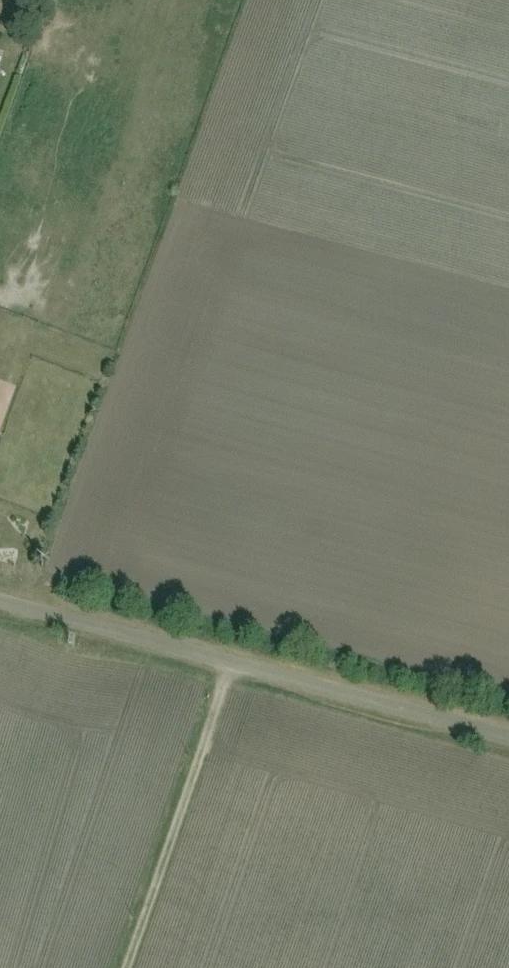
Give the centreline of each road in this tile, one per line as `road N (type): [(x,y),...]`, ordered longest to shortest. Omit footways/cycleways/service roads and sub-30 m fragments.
road 1 (unclassified): [(508,737),(0,600)]
road 2 (track): [(235,663),(127,967)]

